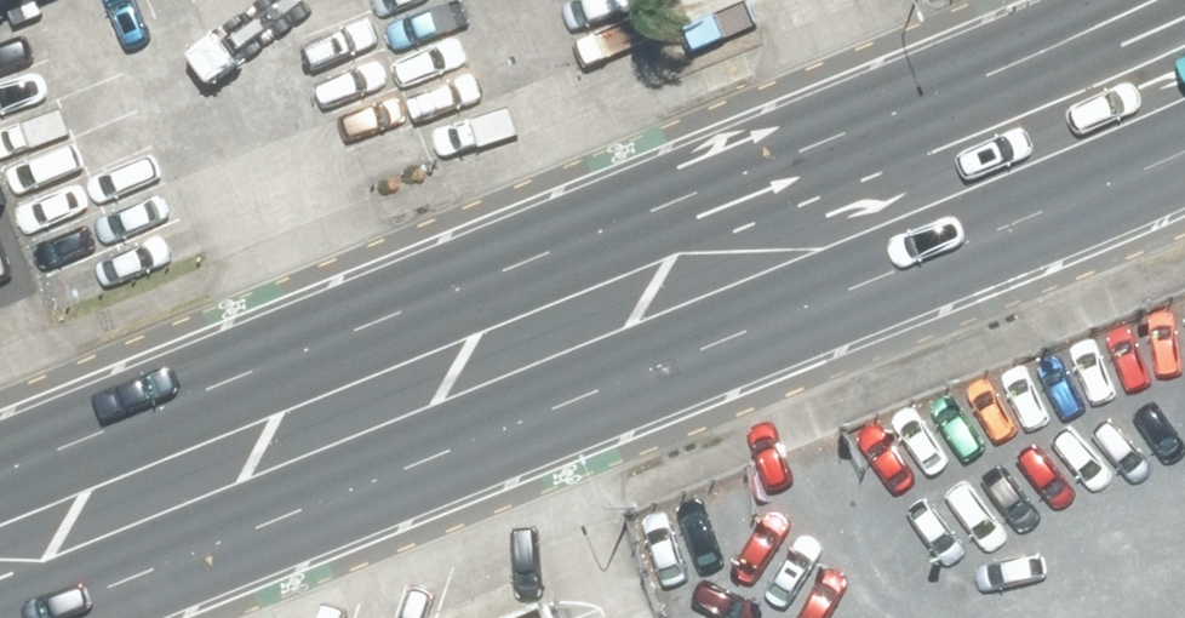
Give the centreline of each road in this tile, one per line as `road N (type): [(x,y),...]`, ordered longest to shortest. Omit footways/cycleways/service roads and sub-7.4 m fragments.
road 1 (primary): [(1184,147),(949,264),(47,617)]
road 2 (primary): [(0,462),(347,329),(1085,0)]

